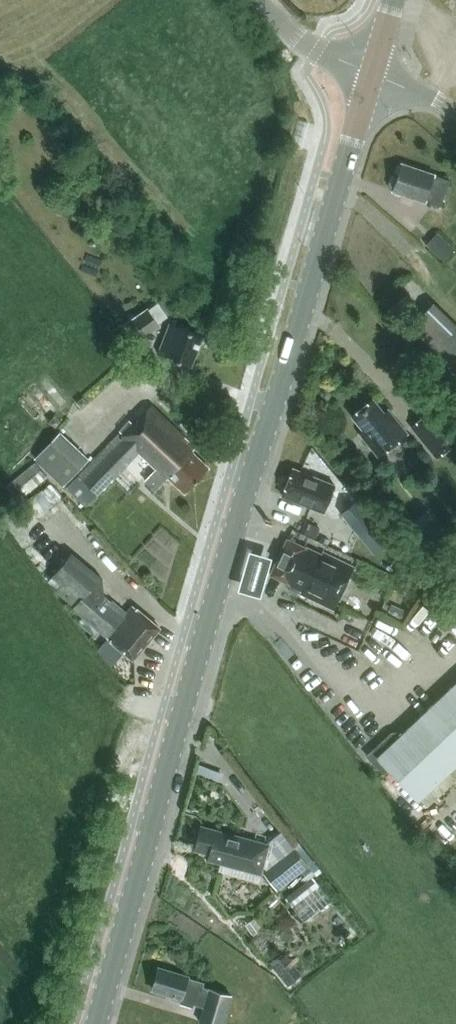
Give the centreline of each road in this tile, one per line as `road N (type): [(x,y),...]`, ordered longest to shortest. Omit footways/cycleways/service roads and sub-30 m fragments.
road 1 (secondary): [(97,1023),(372,74)]
road 2 (tertiary): [(372,74),(291,32),(264,0)]

